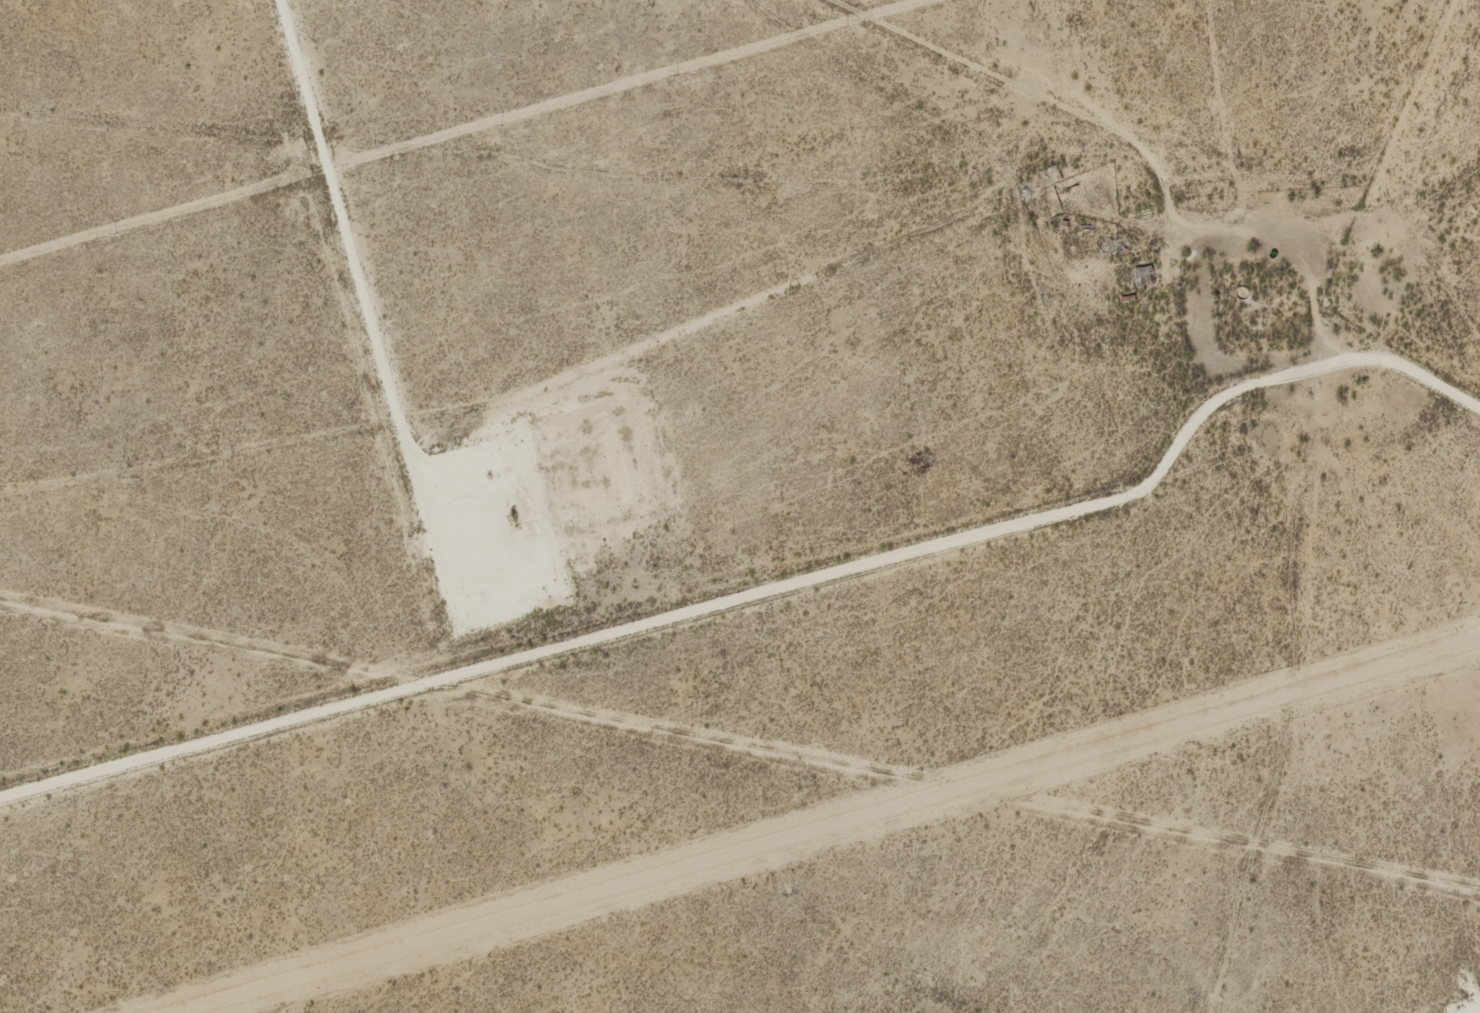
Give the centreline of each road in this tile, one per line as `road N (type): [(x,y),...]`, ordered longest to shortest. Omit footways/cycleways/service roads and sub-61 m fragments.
road 1 (track): [(1479,325),(1402,222),(1402,182),(1479,19)]

